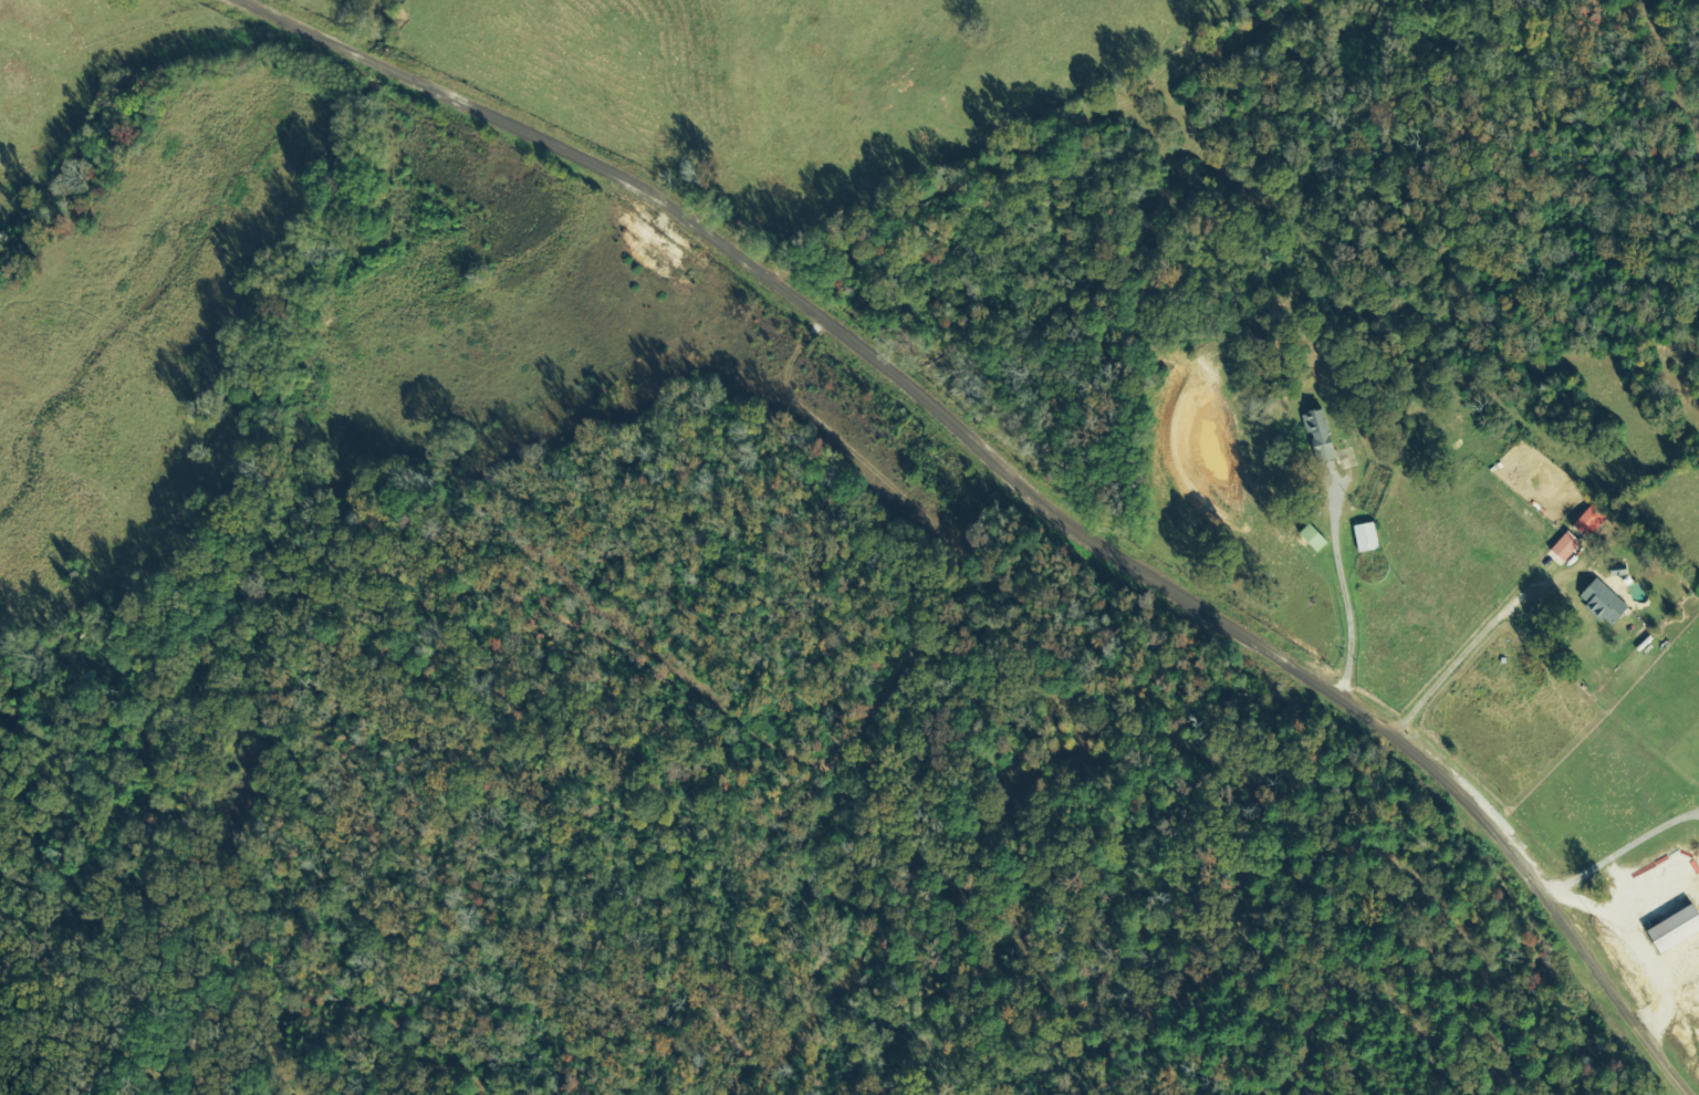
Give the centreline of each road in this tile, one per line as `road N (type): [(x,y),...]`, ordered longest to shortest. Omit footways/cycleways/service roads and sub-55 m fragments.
road 1 (residential): [(1697,1094),(1643,1039),(1582,900),(1445,773),(783,325),(767,292),(668,231),(646,204),(353,52),(202,0)]

